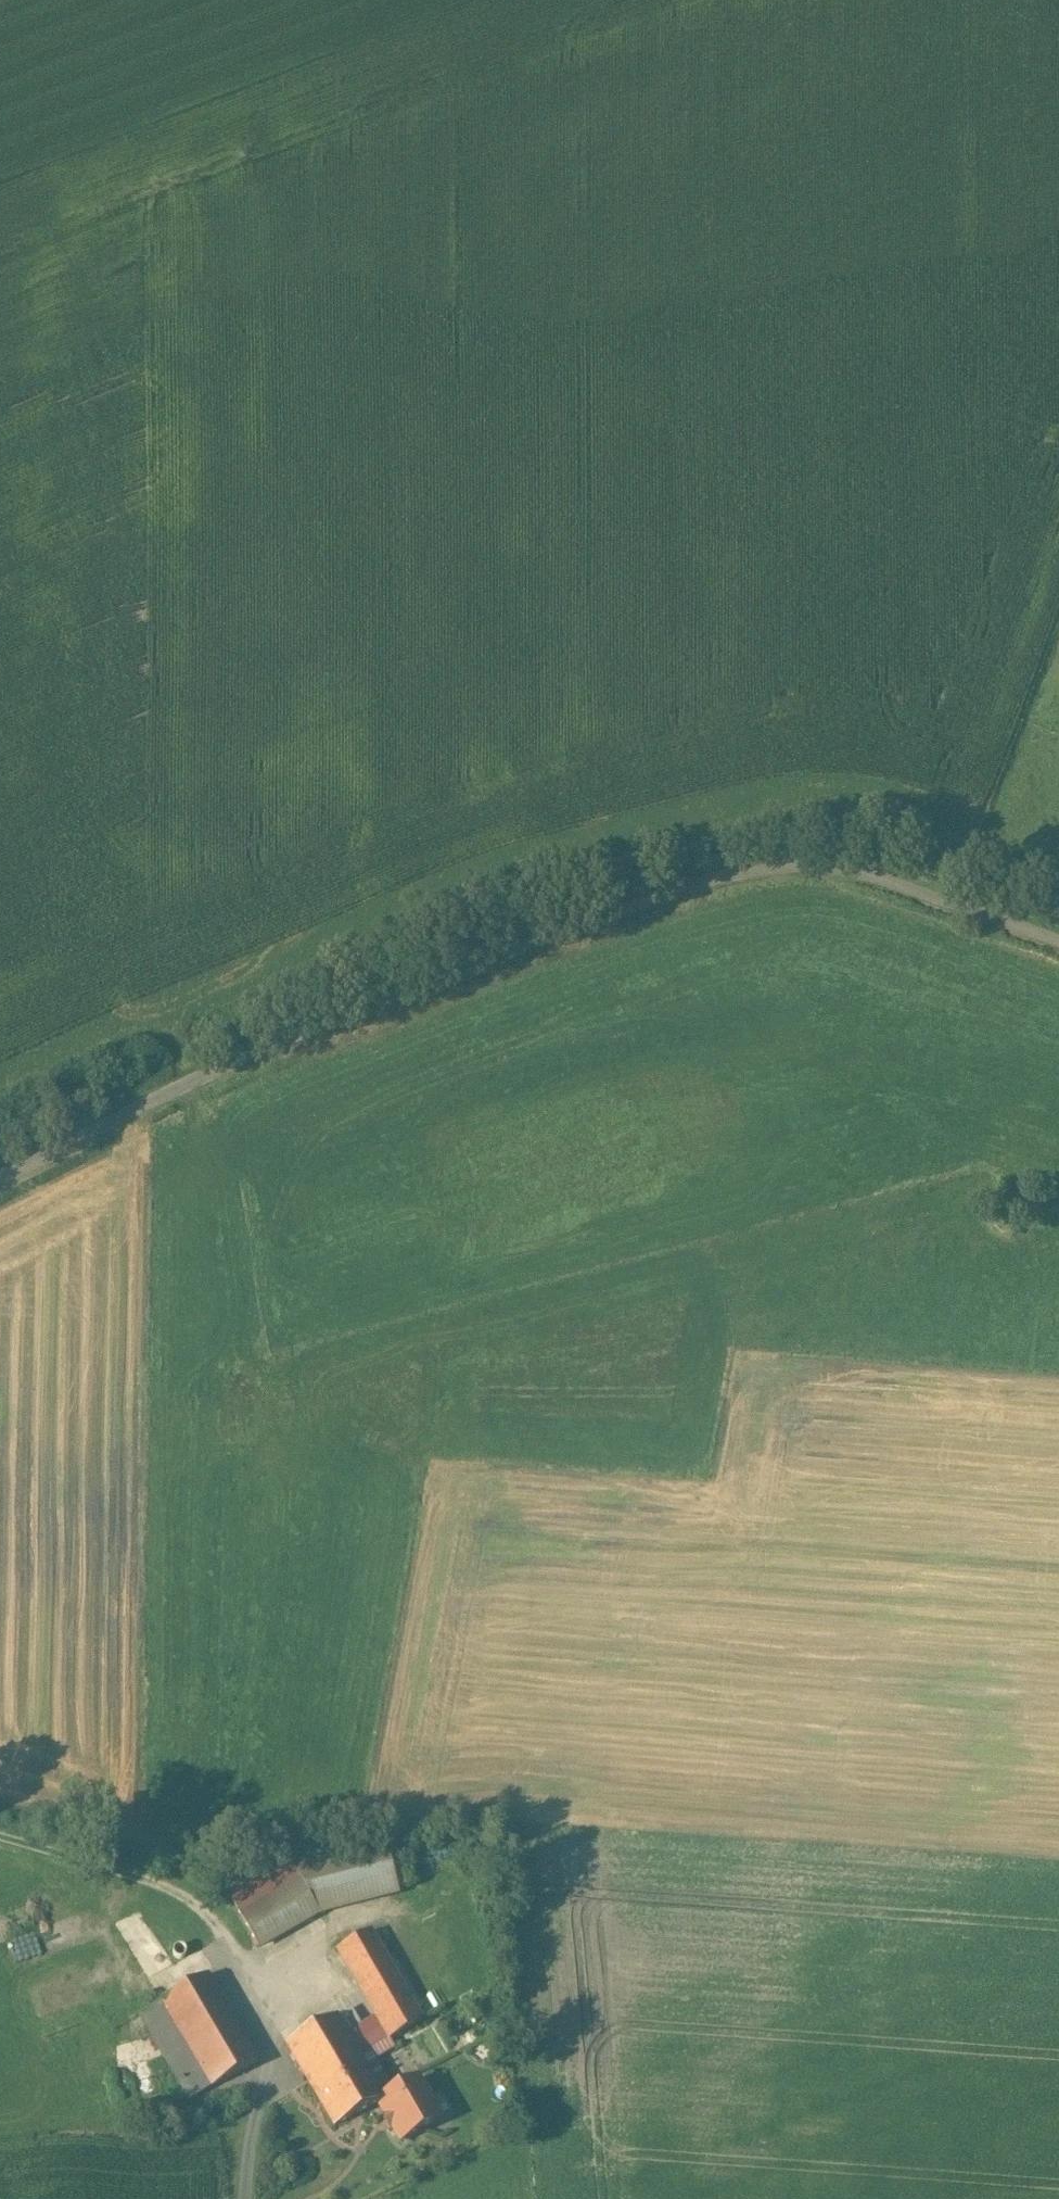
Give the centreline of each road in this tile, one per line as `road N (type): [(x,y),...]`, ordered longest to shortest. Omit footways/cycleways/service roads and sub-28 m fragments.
road 1 (unclassified): [(0,1180),(215,1071),(526,946),(726,876),(790,863),(839,868),(1058,942)]

